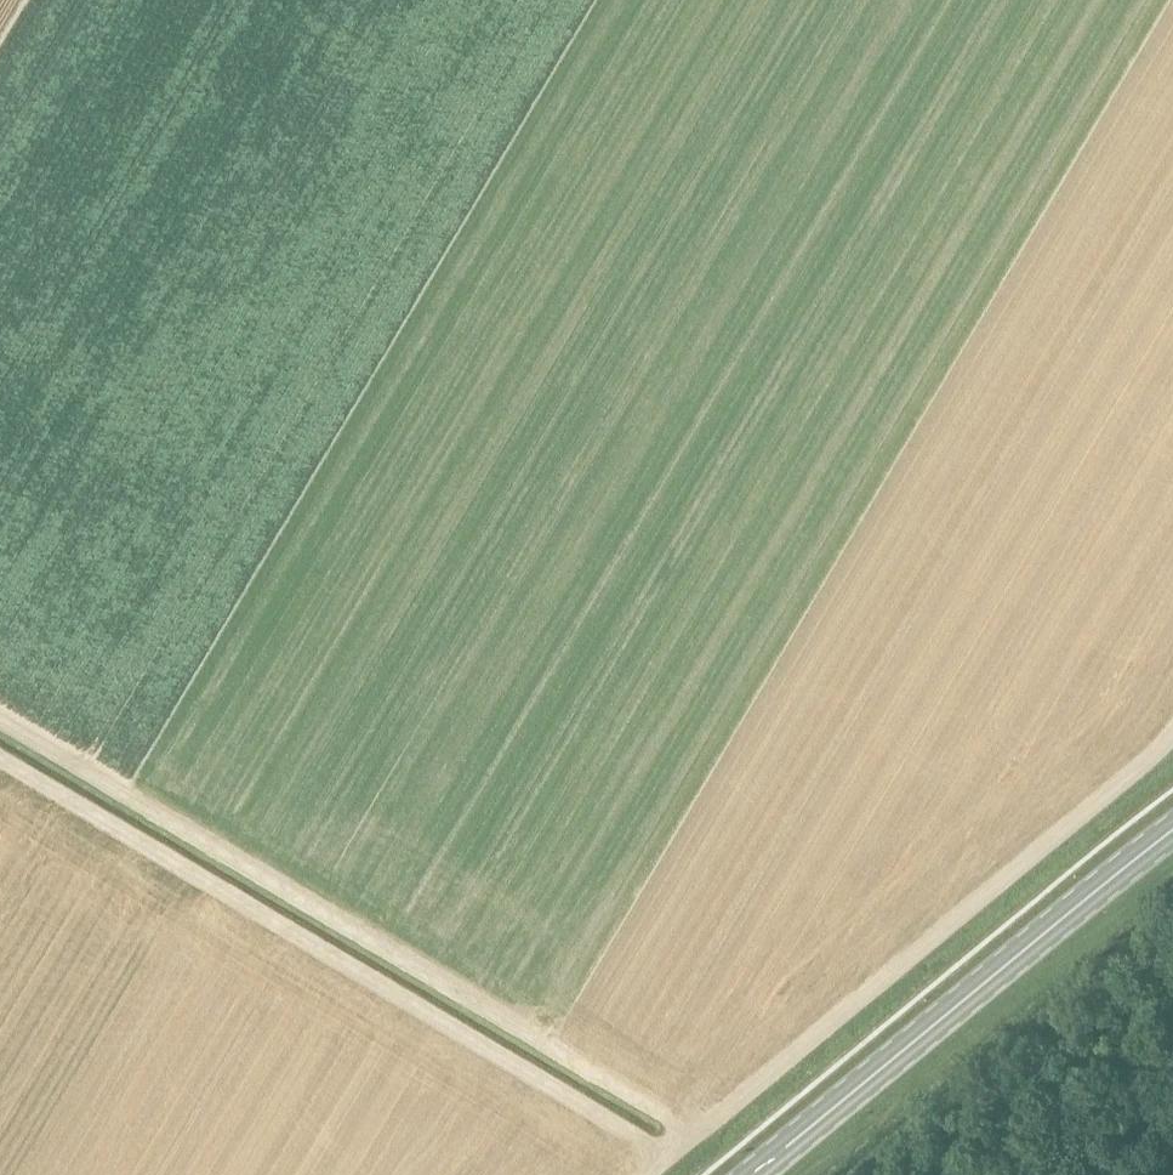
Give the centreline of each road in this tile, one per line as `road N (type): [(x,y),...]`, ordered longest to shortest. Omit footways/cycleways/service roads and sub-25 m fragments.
road 1 (primary): [(752,1174),(1172,829)]

